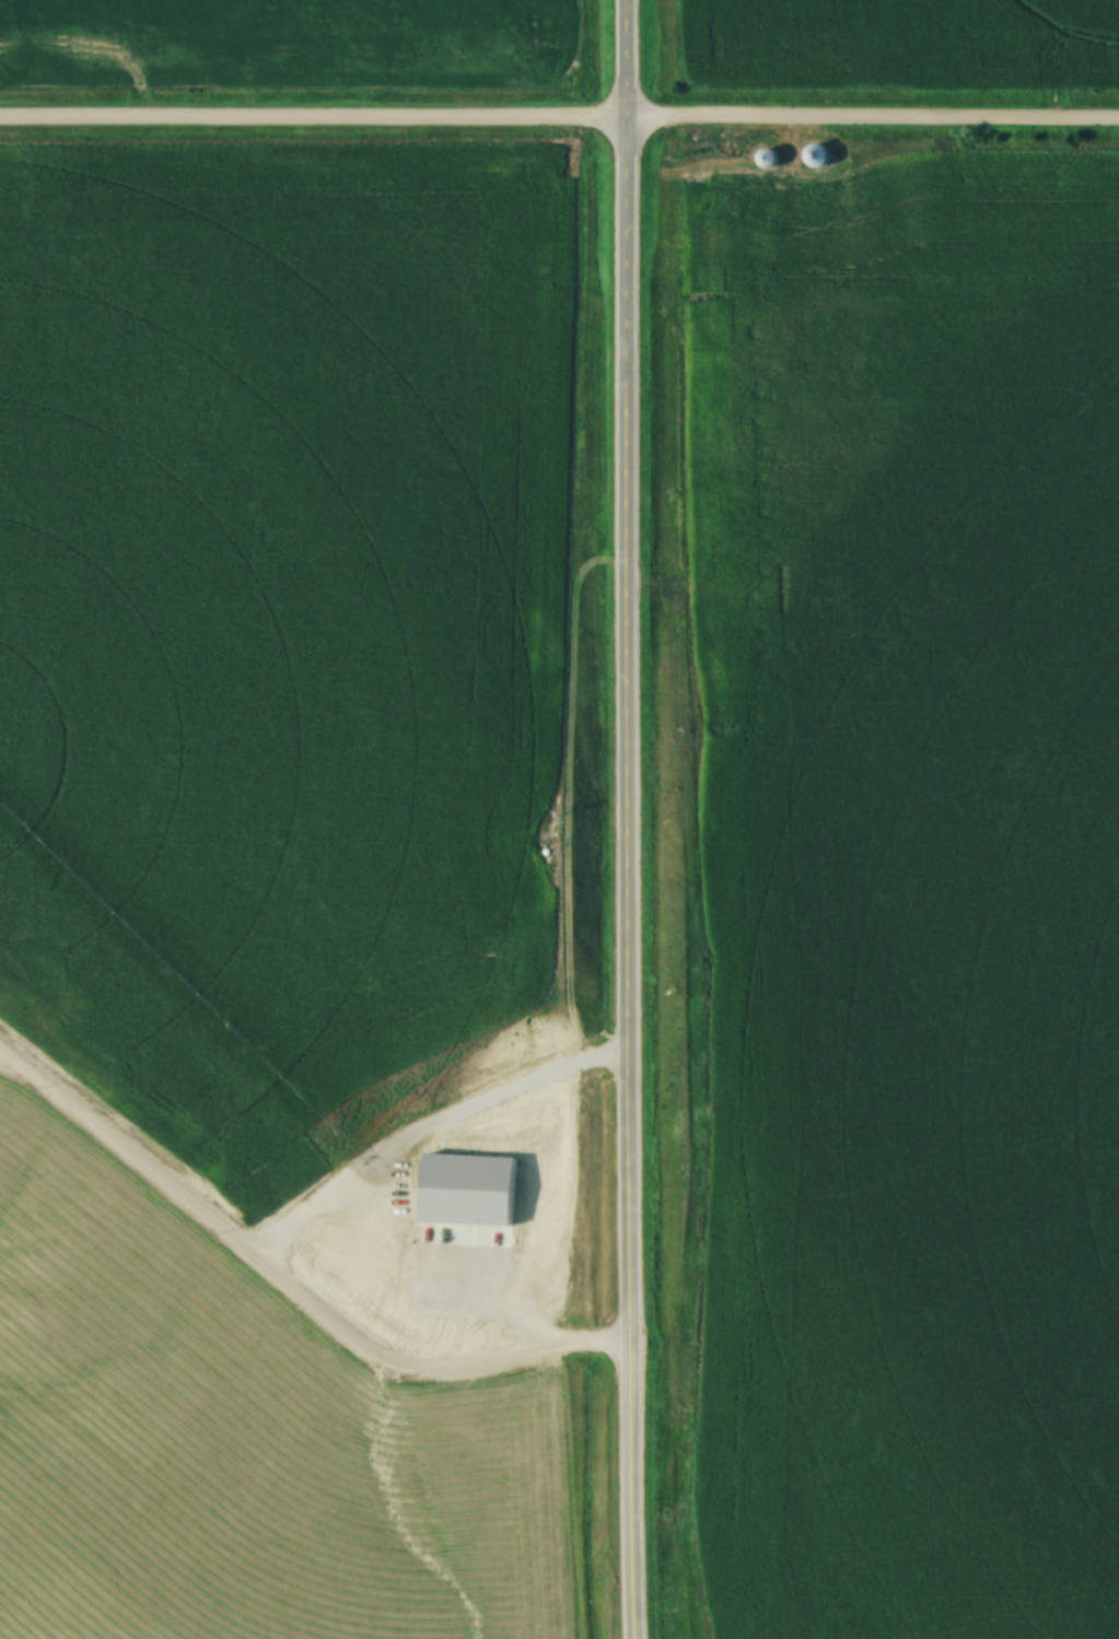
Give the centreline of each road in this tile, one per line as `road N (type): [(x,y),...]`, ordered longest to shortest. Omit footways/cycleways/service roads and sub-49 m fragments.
road 1 (secondary): [(636,1638),(623,865),(627,0)]
road 2 (tertiary): [(627,124),(0,125)]
road 3 (residential): [(1118,125),(627,124)]

